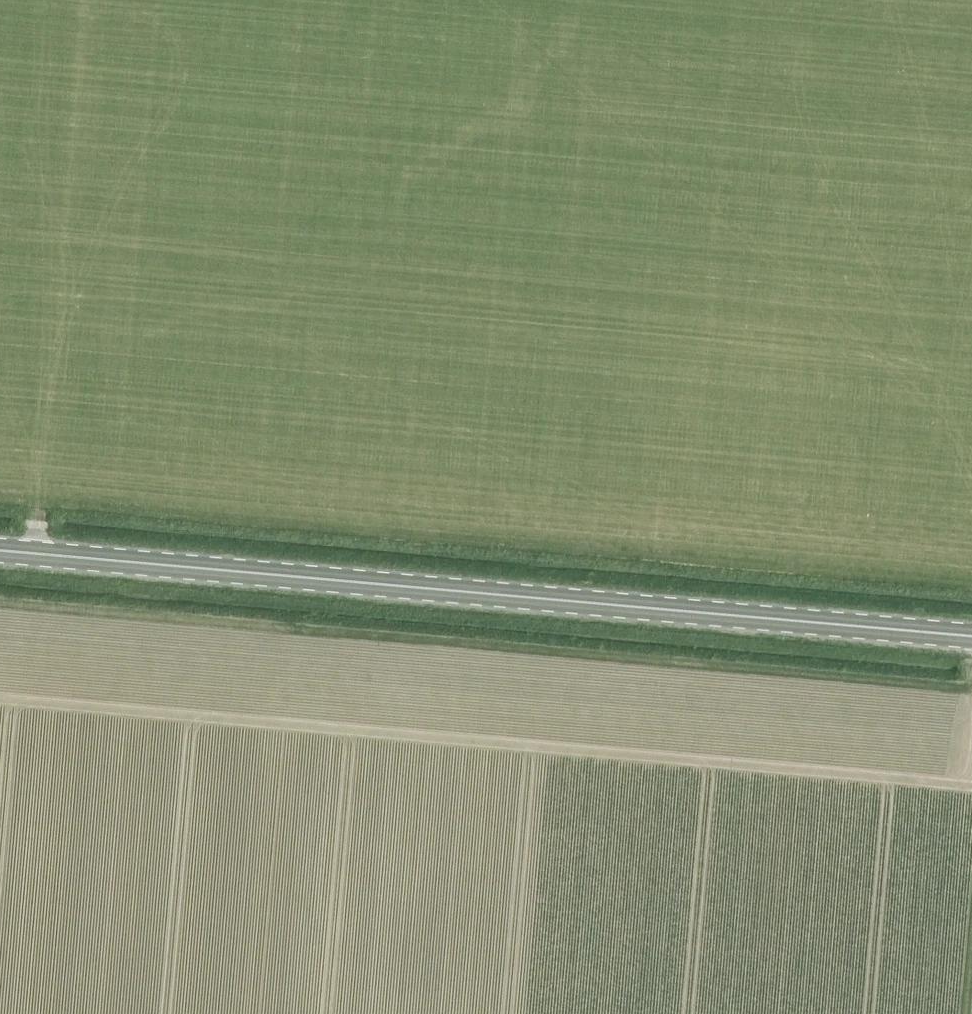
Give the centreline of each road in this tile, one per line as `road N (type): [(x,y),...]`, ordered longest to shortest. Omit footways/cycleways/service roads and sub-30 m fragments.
road 1 (secondary): [(971,636),(0,550)]

